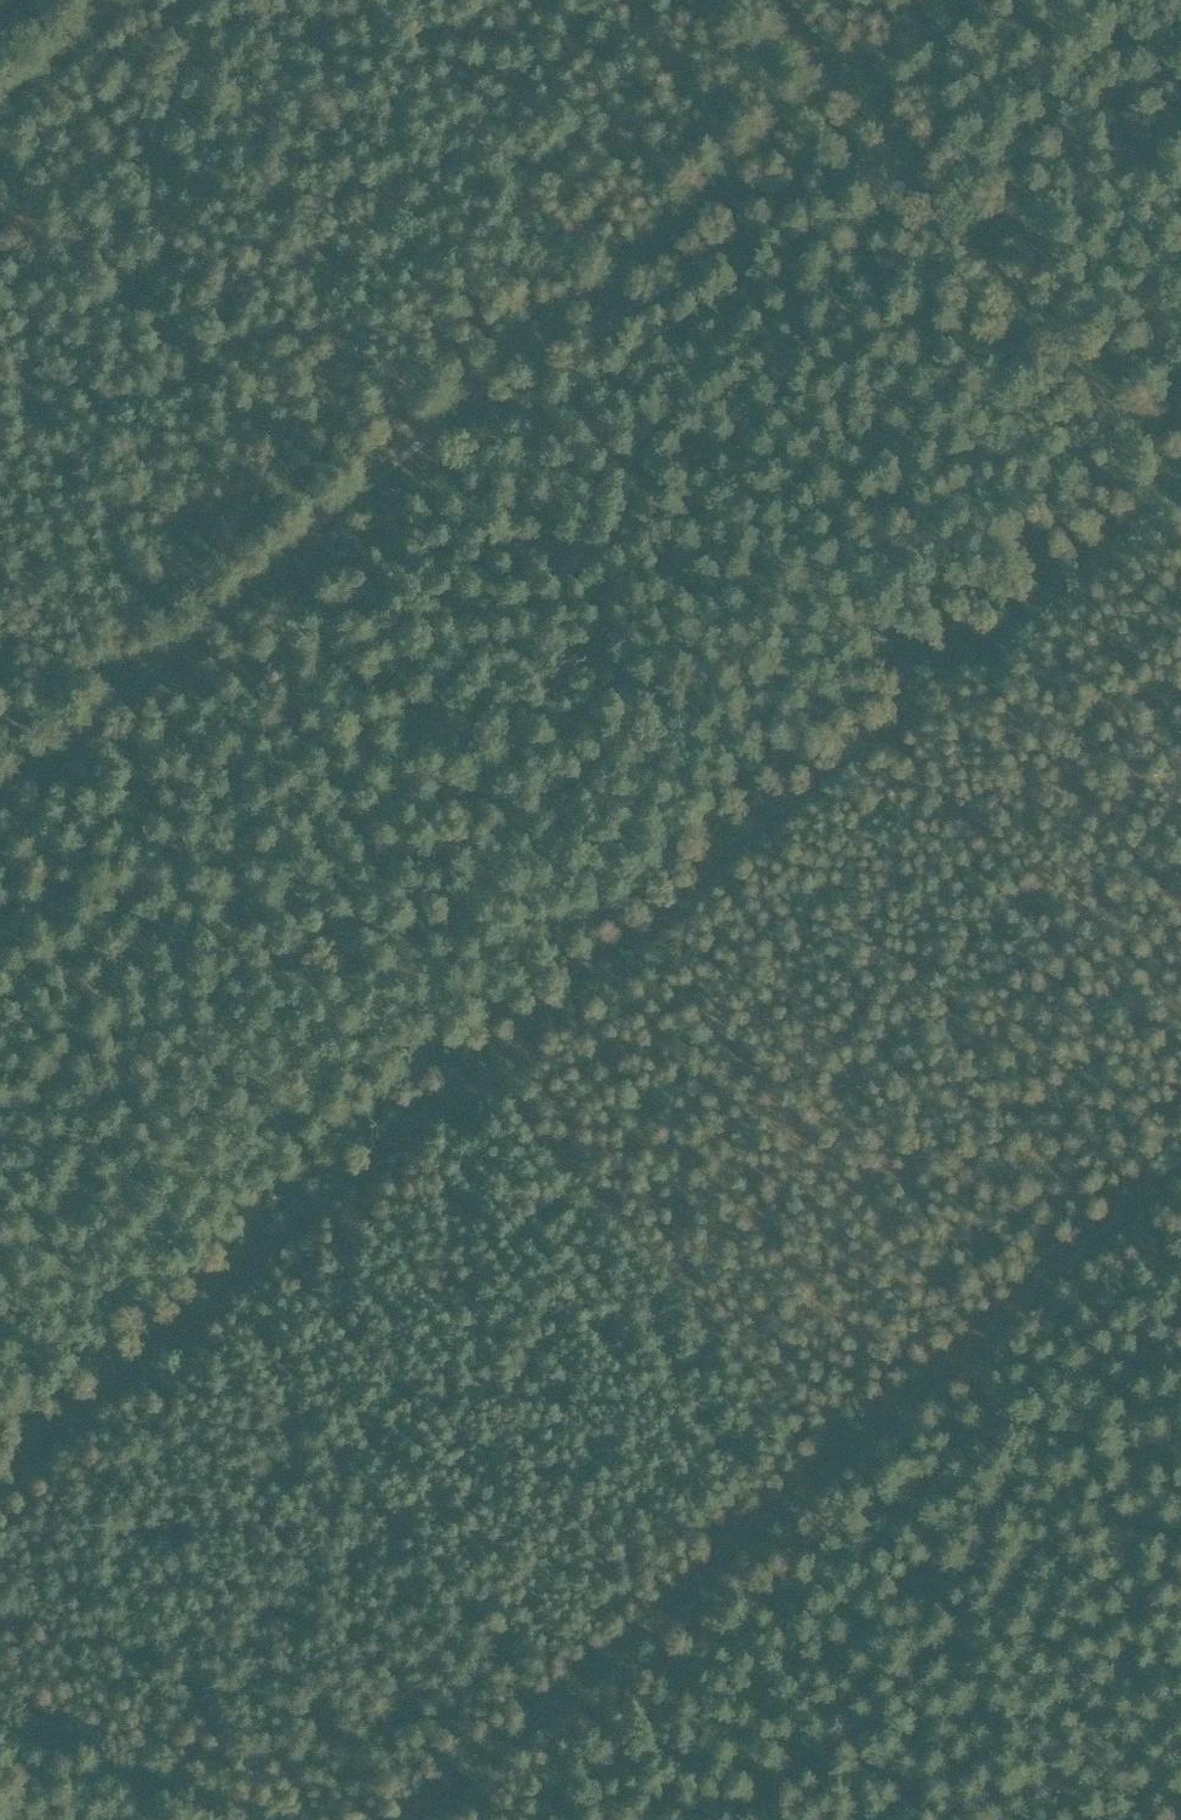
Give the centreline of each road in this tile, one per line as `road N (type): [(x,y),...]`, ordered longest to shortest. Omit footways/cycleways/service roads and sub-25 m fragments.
road 1 (track): [(0,1476),(1176,488)]
road 2 (track): [(832,77),(0,786)]
road 3 (track): [(1180,1150),(377,1819)]
road 4 (track): [(1176,488),(832,77)]
road 5 (track): [(253,1819),(0,1720)]
road 6 (track): [(0,99),(113,0)]

